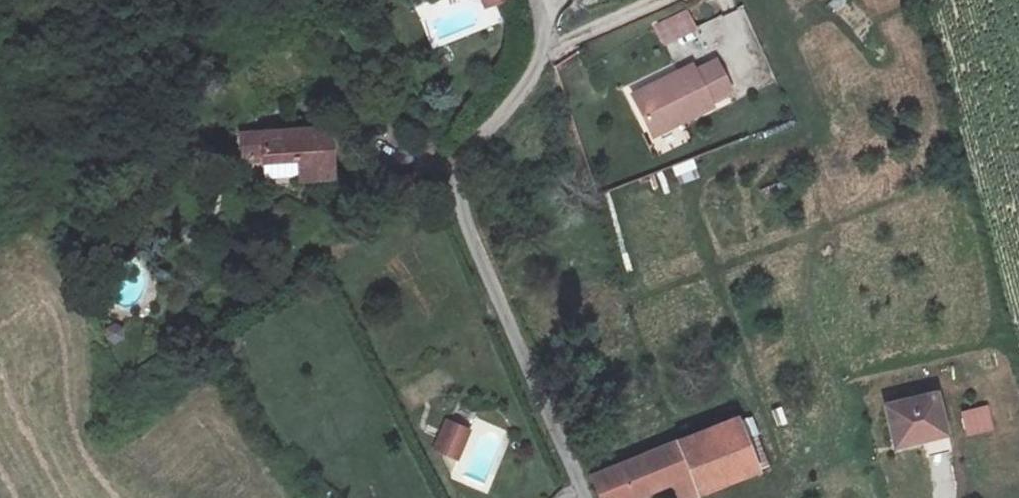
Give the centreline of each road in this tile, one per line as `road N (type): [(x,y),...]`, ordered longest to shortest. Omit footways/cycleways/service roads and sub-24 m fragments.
road 1 (unclassified): [(585,497),(459,205),(462,165),(538,62),(543,22),(533,0)]

